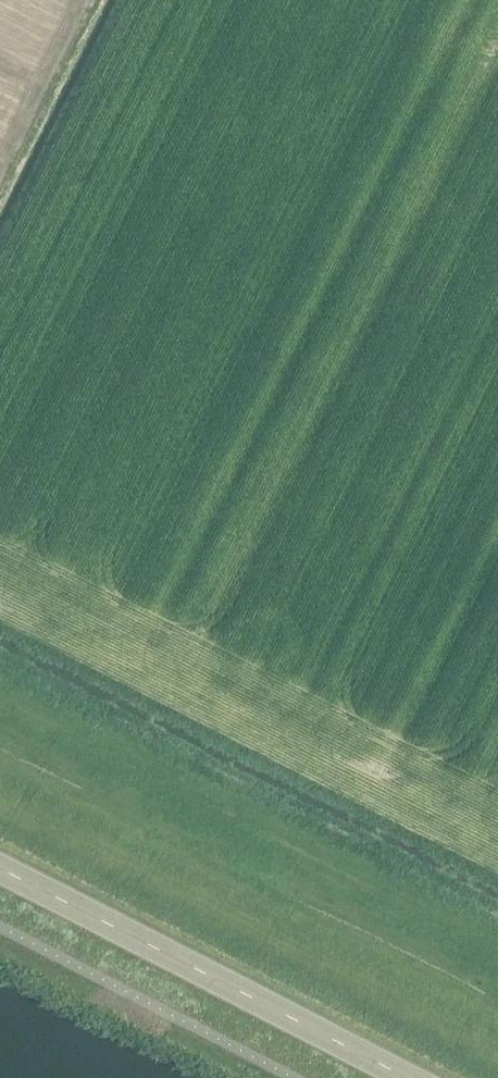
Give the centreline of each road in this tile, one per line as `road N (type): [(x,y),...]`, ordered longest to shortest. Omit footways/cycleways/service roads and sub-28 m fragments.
road 1 (tertiary): [(389,1077),(0,876)]

